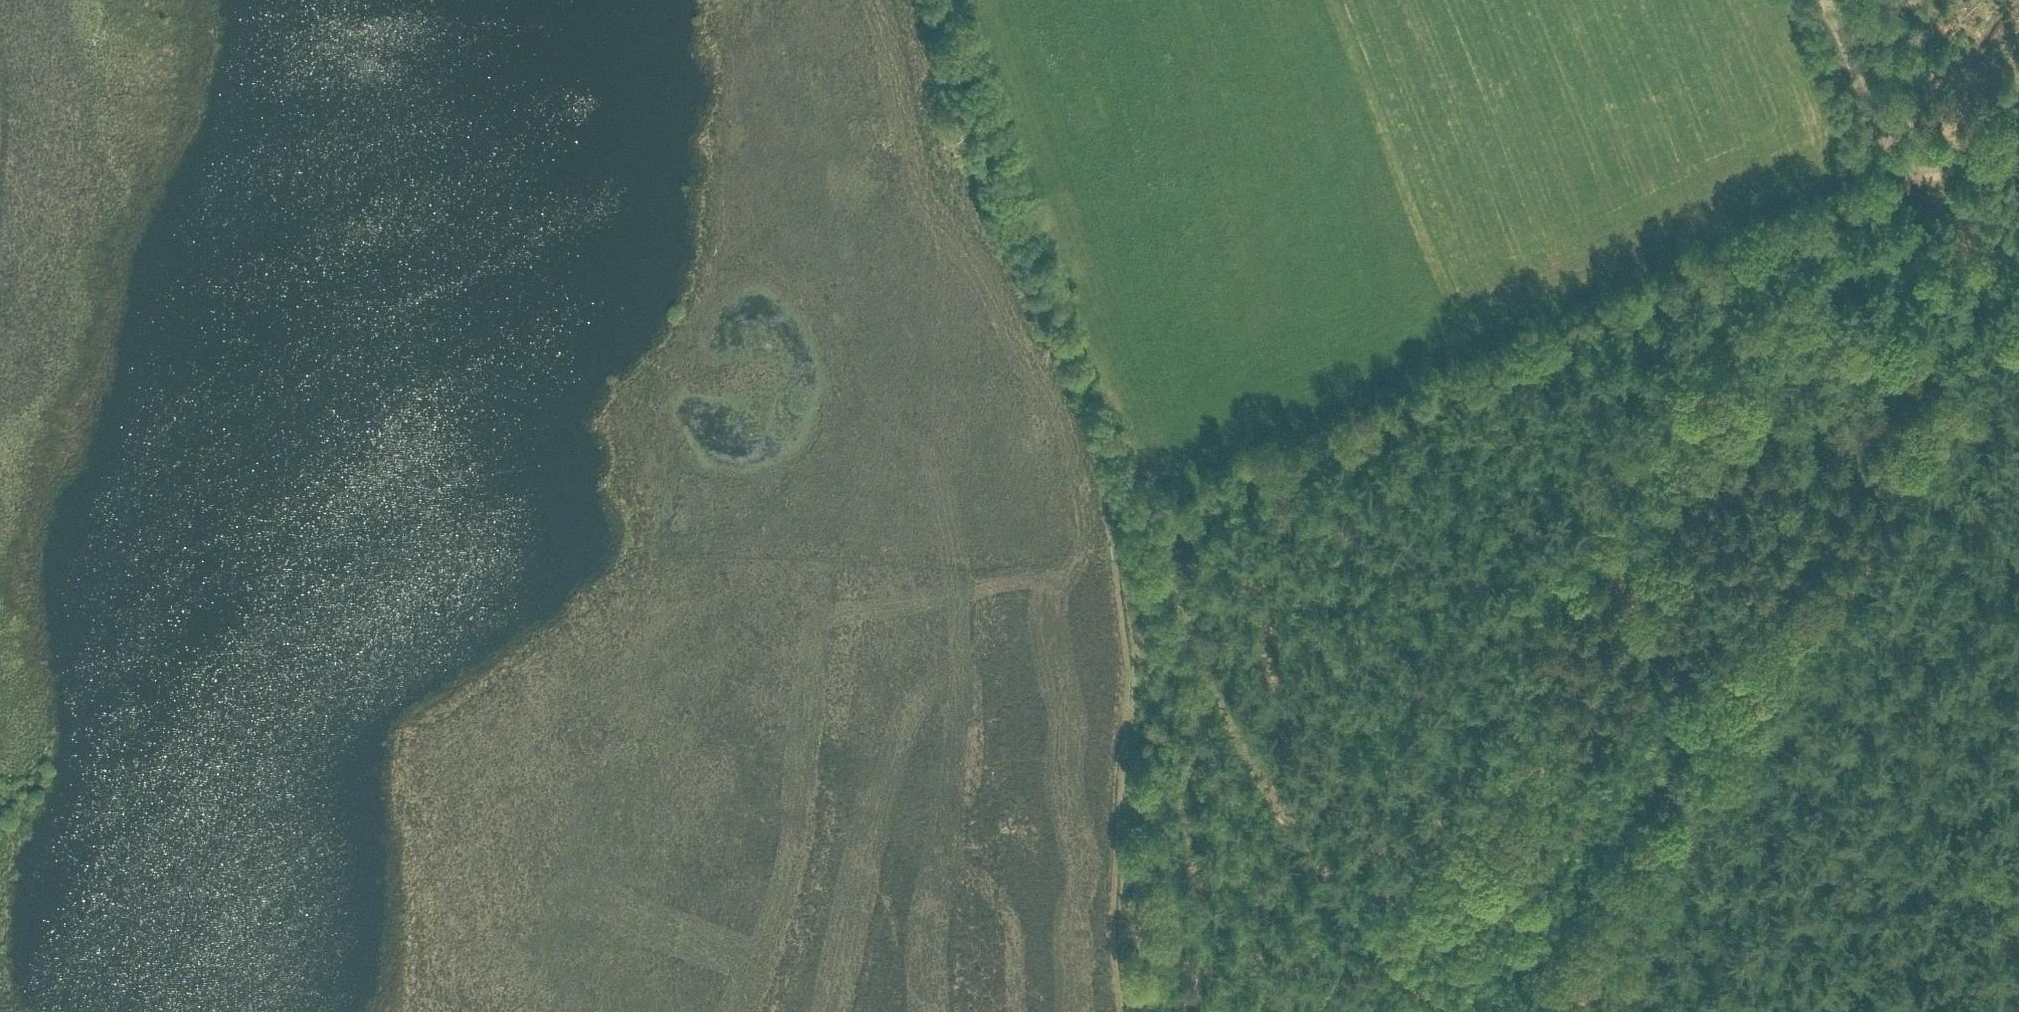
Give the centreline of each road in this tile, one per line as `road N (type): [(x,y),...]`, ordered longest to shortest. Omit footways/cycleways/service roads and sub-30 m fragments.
road 1 (track): [(1174,524),(1912,184)]
road 2 (track): [(1174,524),(1199,638),(1304,842),(1376,939),(1487,1011)]
road 3 (track): [(1834,0),(1912,184)]
road 4 (track): [(1912,184),(2018,256)]

